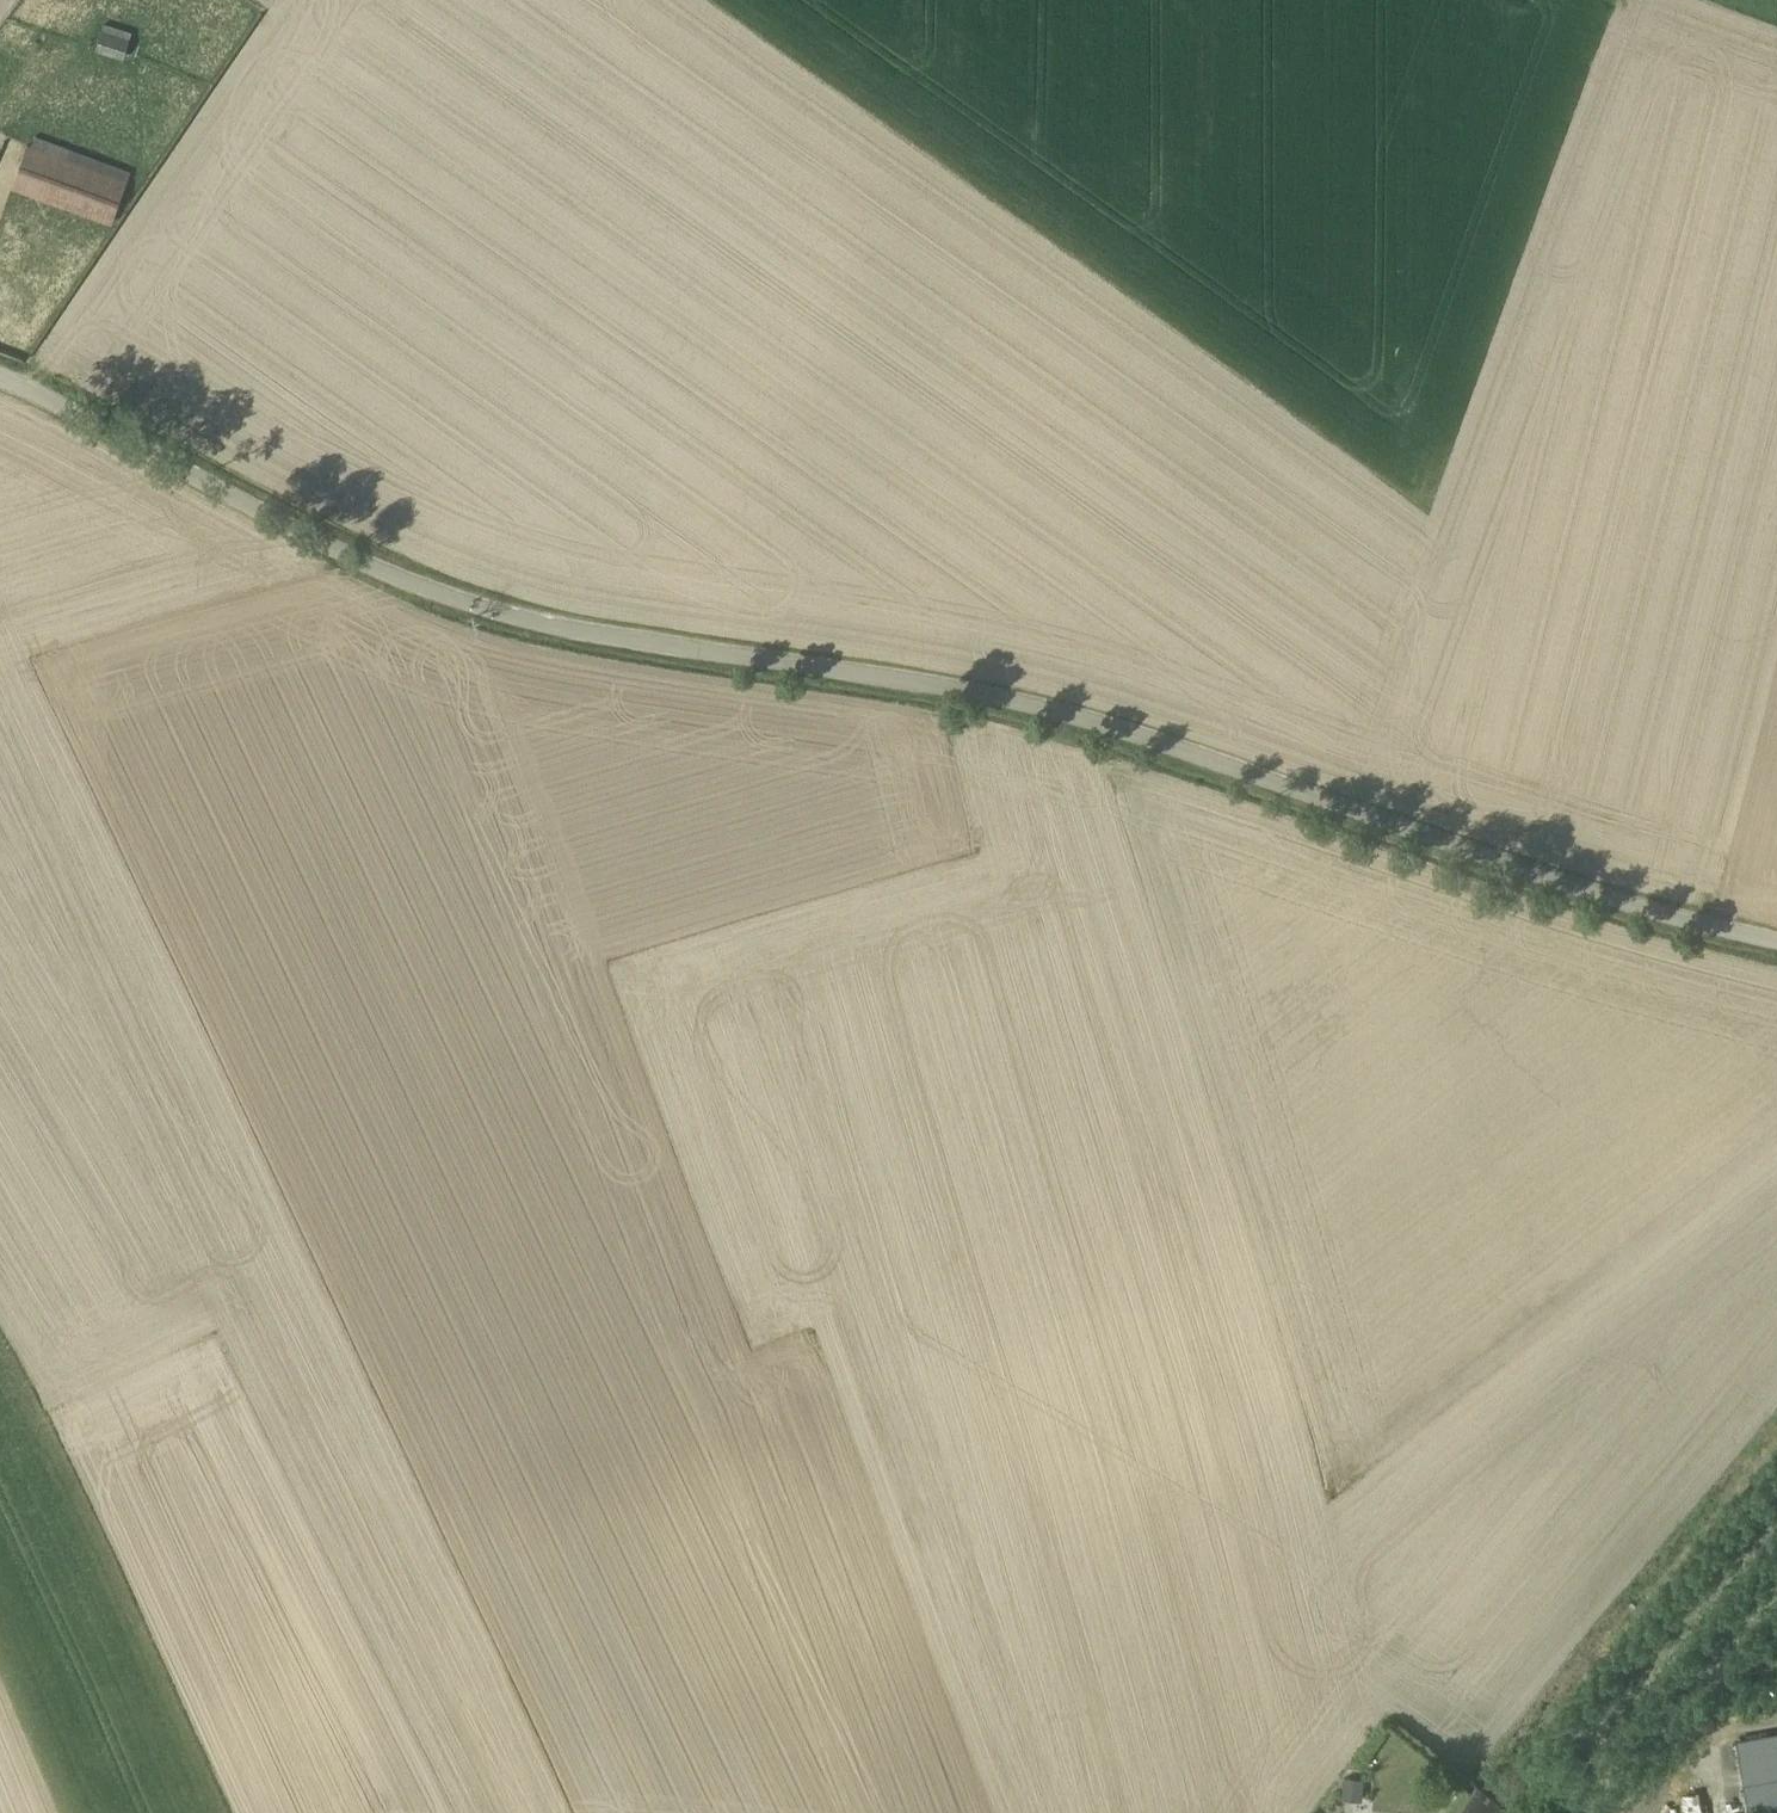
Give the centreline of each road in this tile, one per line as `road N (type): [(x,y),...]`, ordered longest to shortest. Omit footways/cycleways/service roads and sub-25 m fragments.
road 1 (unclassified): [(0,371),(396,574),(485,606),(977,687),(1121,723),(1570,880),(1776,938)]

